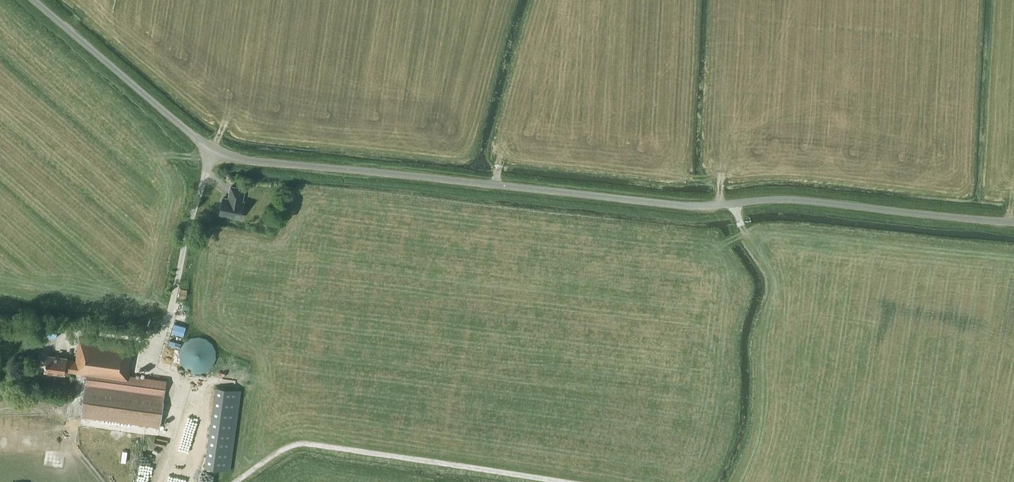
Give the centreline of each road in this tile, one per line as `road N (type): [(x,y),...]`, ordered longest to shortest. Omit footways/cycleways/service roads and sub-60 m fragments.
road 1 (unclassified): [(1013,222),(799,199),(685,205),(250,160),(196,137),(34,0)]
road 2 (track): [(235,481),(296,443),(563,481)]
road 3 (track): [(158,355),(155,369),(185,382),(158,481)]

